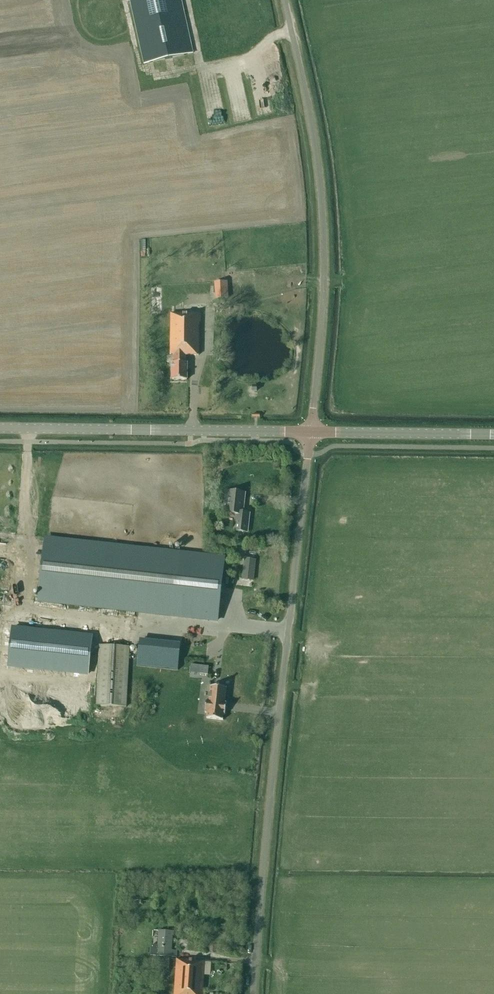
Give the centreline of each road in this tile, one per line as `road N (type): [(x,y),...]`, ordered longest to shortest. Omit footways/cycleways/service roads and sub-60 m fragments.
road 1 (unclassified): [(252,993),(311,430)]
road 2 (unclassified): [(311,430),(326,261),(313,123),(287,0)]
road 3 (tertiary): [(311,430),(0,428)]
road 4 (tertiary): [(311,430),(493,433)]

